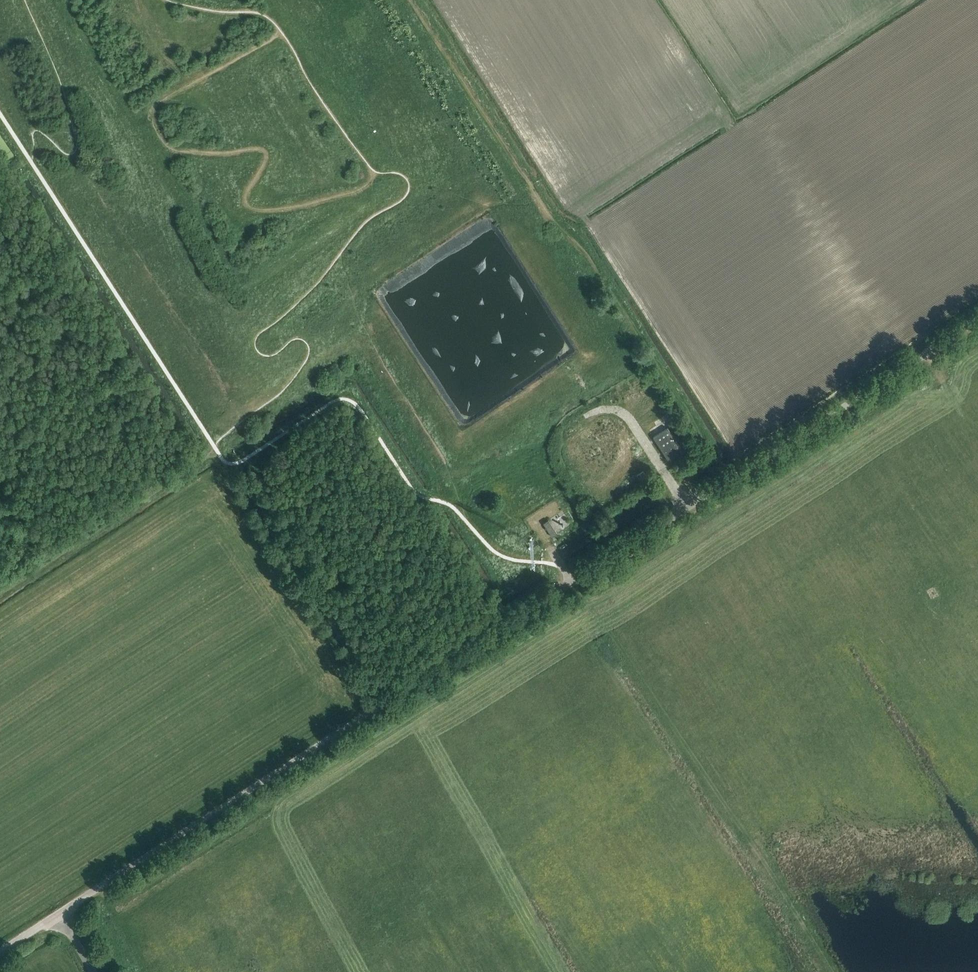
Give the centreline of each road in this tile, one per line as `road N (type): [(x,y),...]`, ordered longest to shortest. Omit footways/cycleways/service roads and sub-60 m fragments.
road 1 (unclassified): [(60,914),(977,320)]

